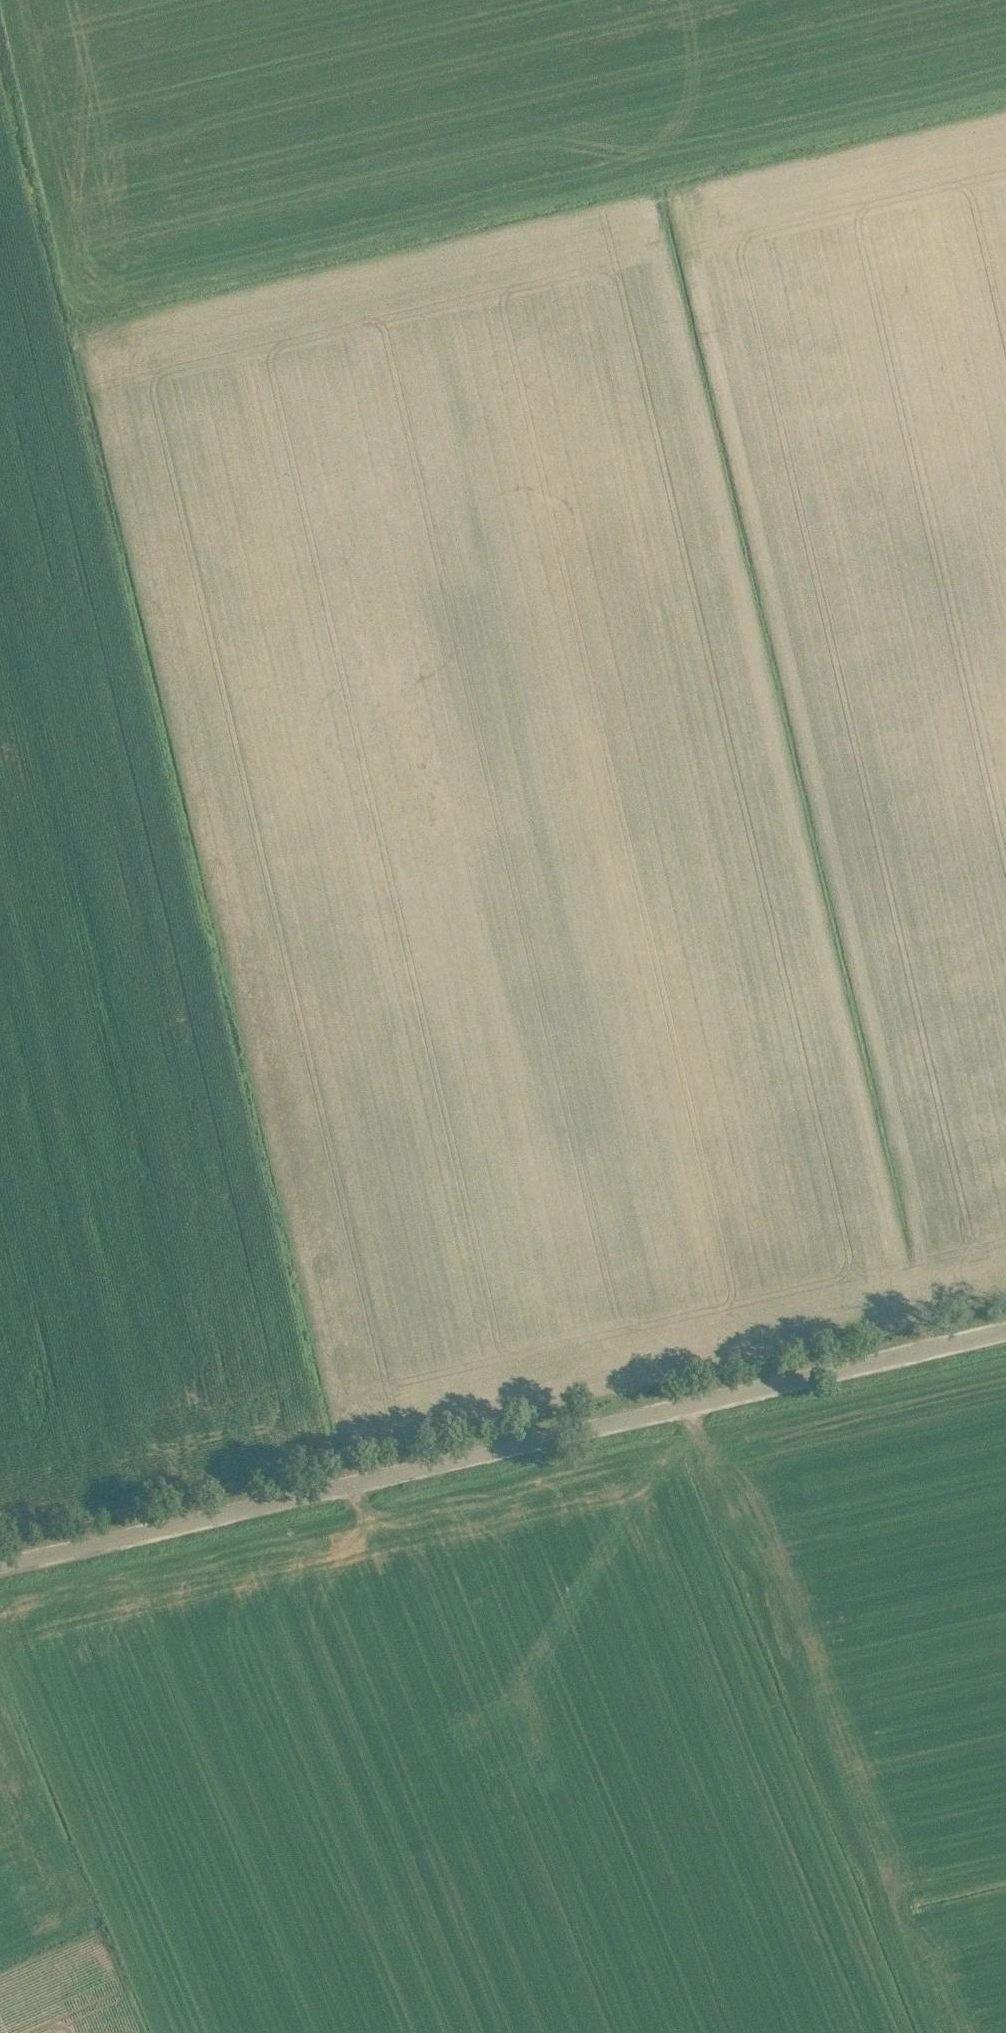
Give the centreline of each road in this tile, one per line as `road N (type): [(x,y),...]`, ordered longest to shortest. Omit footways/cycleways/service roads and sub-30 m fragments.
road 1 (unclassified): [(0,1571),(1005,1333)]

